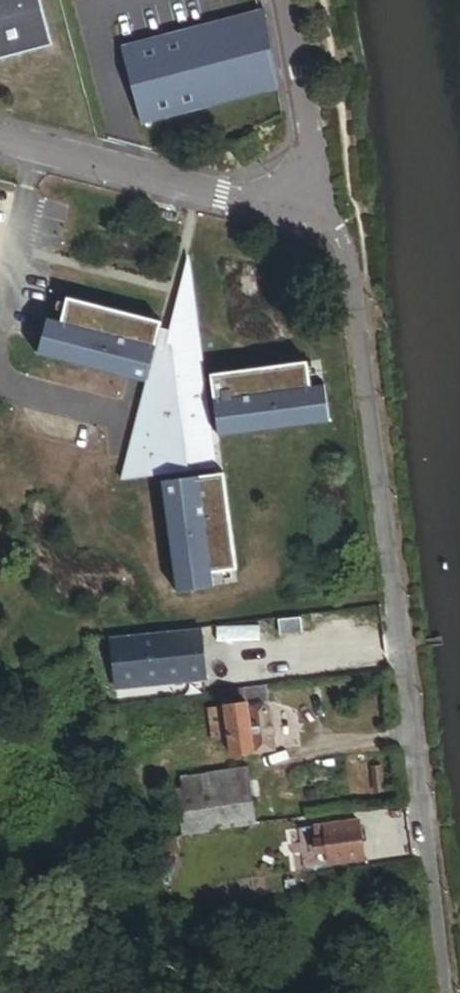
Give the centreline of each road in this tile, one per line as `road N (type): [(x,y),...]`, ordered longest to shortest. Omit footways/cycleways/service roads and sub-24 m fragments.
road 1 (unclassified): [(287,0),(314,148),(310,178),(291,197),(239,199),(0,137)]

